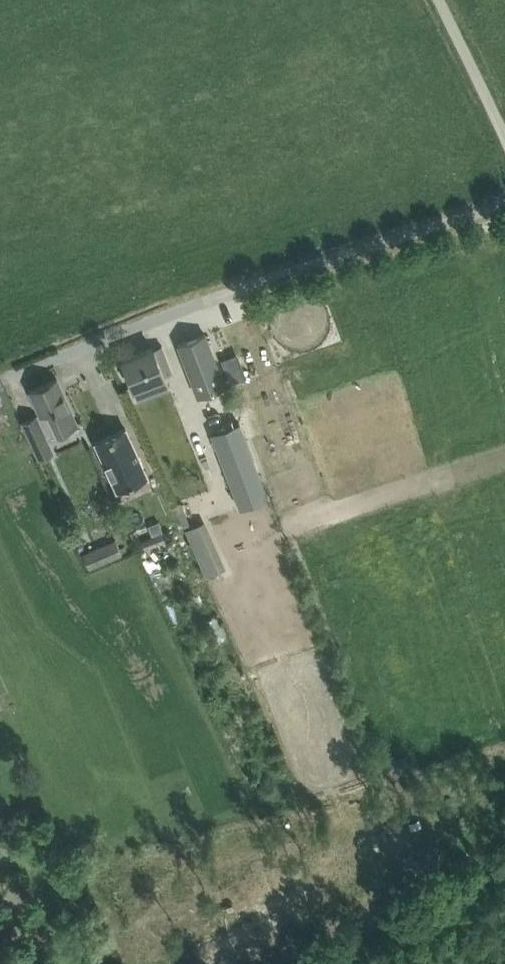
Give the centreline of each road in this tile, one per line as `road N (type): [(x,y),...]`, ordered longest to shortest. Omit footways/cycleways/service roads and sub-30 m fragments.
road 1 (track): [(504,844),(332,940),(272,963)]
road 2 (unclassified): [(504,150),(432,0)]

